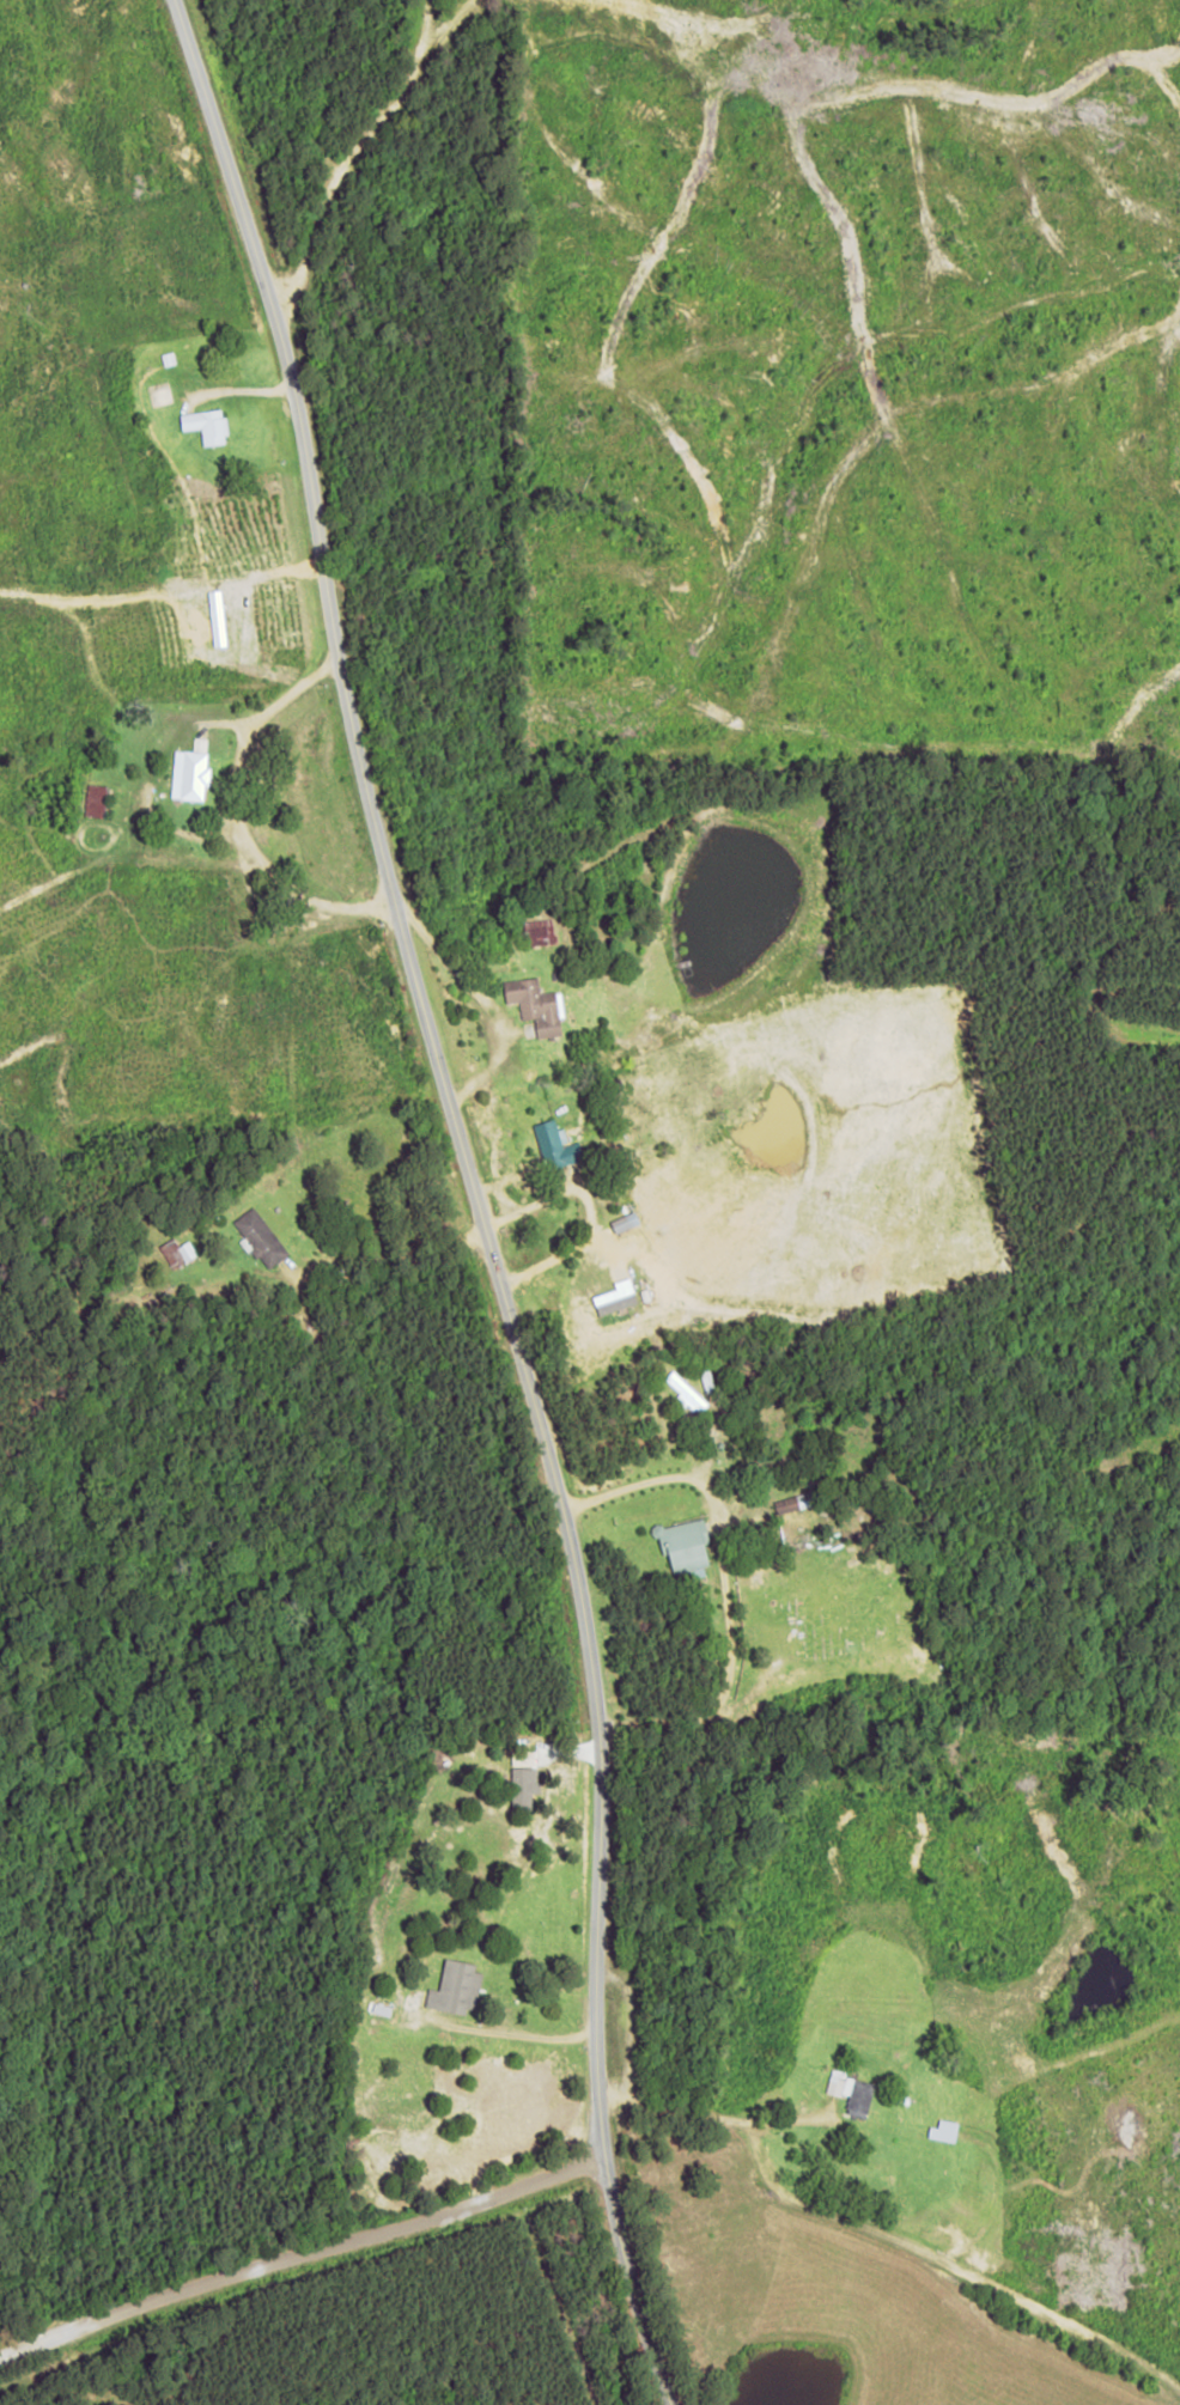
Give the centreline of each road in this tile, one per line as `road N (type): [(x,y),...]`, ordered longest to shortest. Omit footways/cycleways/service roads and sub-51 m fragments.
road 1 (tertiary): [(664,2404),(598,2160),(598,1762),(582,1614),(551,1465),(337,695),(284,363),(169,0)]
road 2 (residential): [(0,2357),(243,2267),(598,2160)]

